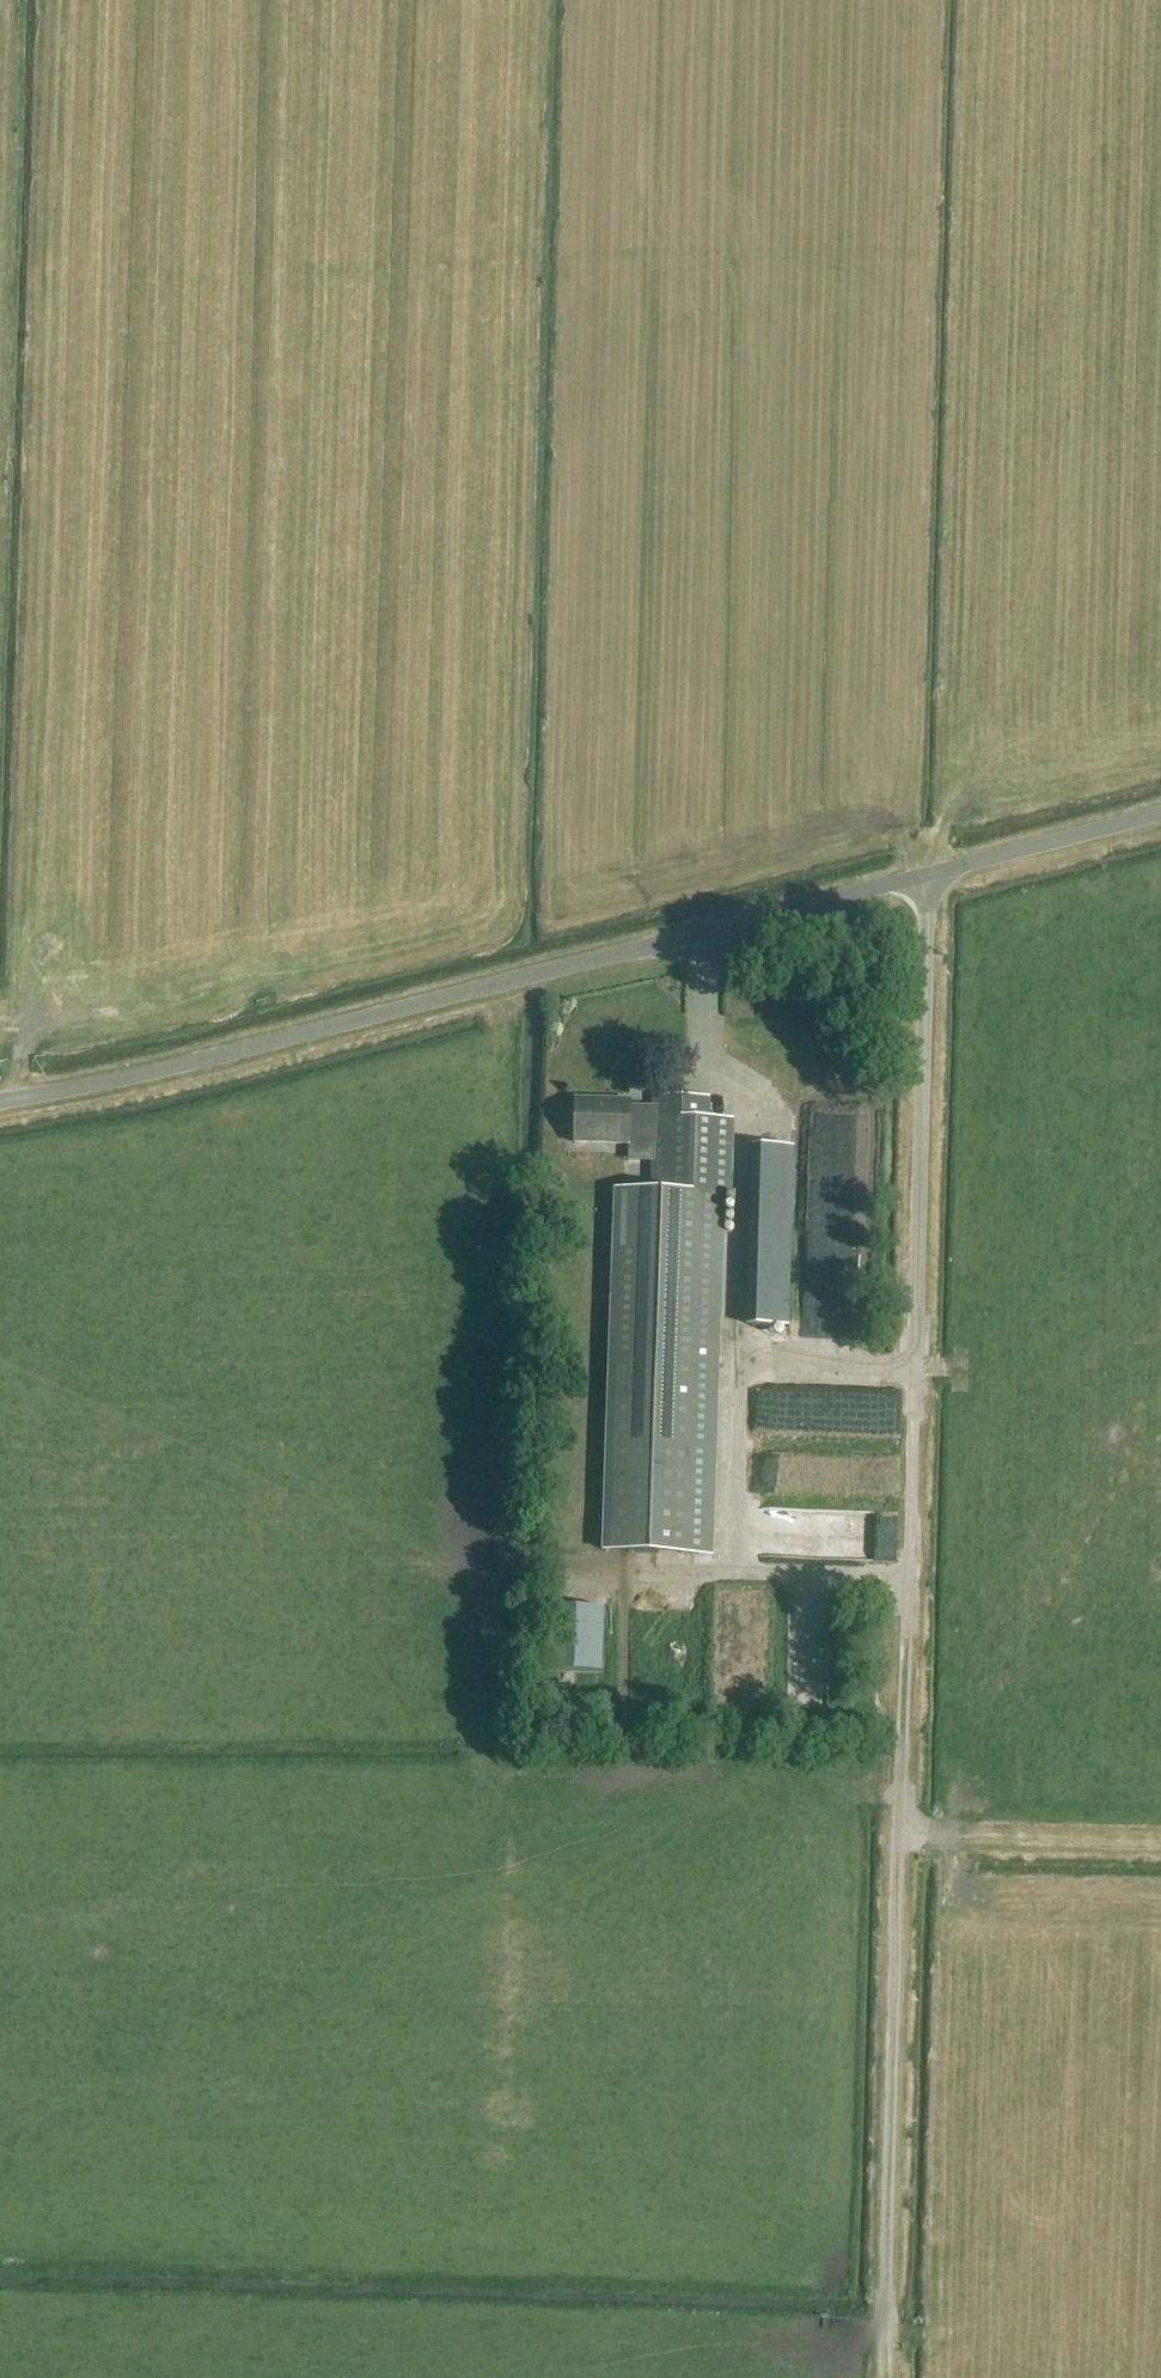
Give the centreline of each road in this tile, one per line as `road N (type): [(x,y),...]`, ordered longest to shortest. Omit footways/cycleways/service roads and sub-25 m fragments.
road 1 (unclassified): [(0,1108),(108,1089),(1160,818)]

